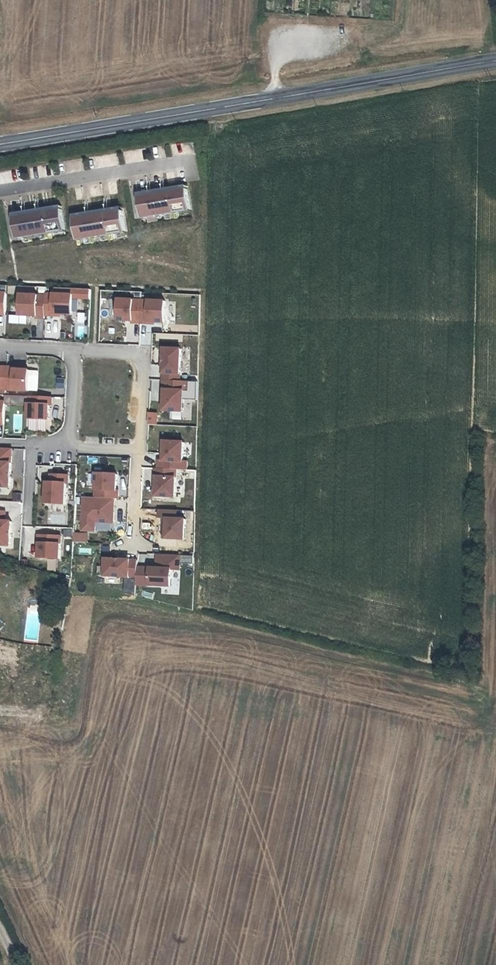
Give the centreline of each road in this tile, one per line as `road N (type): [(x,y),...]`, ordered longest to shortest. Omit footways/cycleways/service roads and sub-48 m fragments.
road 1 (secondary): [(0,144),(495,63)]
road 2 (residential): [(193,160),(0,190)]
road 3 (residential): [(75,352),(143,354),(139,450)]

